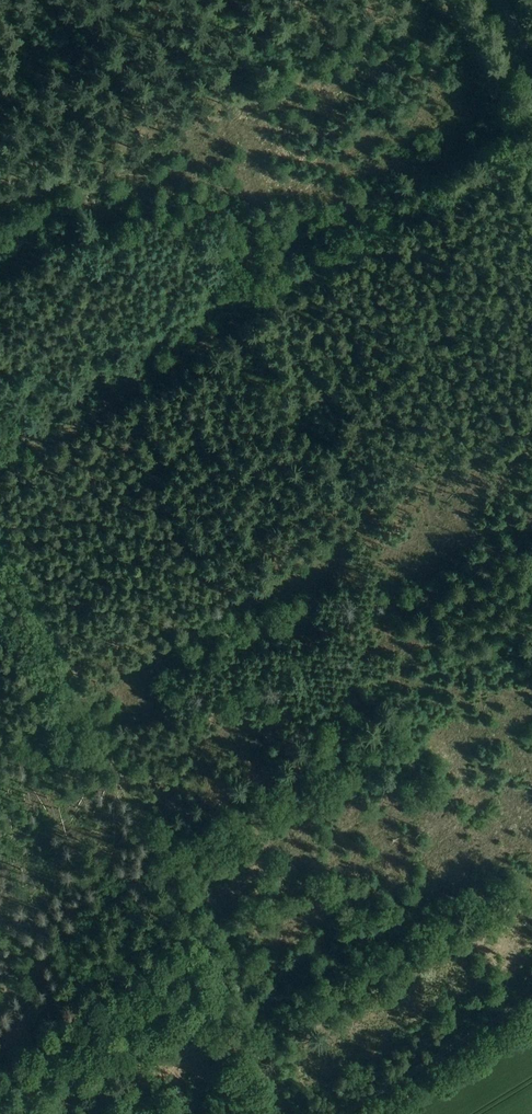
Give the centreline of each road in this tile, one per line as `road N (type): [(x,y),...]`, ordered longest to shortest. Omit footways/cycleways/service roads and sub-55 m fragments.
road 1 (track): [(531,1000),(347,1113)]

